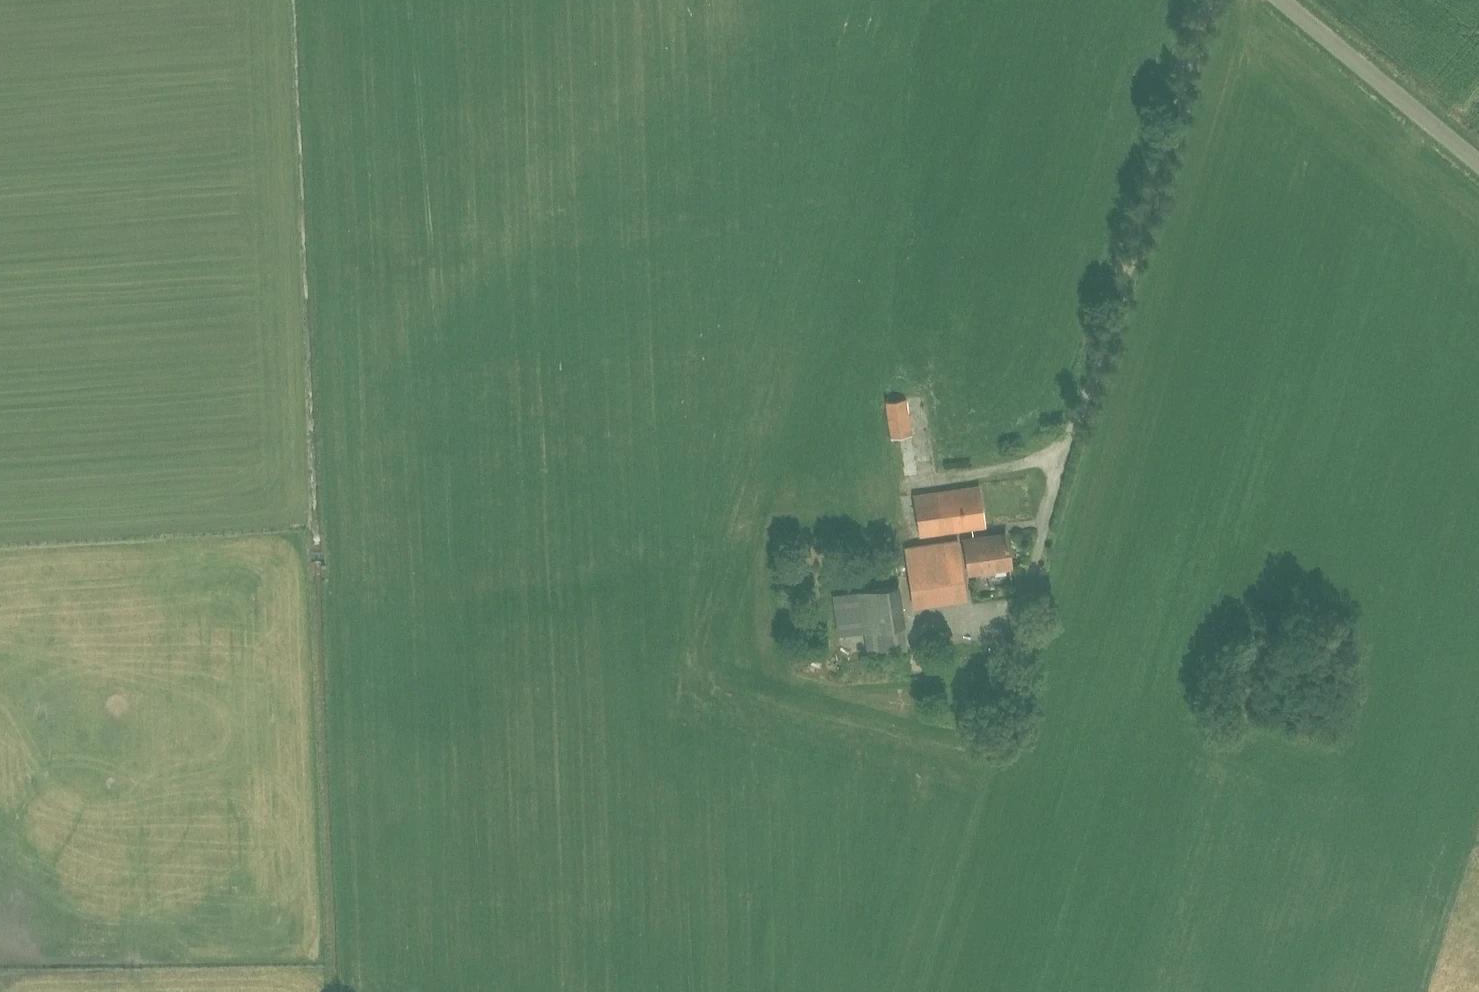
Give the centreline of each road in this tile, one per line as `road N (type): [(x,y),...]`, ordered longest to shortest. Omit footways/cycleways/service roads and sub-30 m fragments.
road 1 (unclassified): [(1478,161),(1285,0)]

